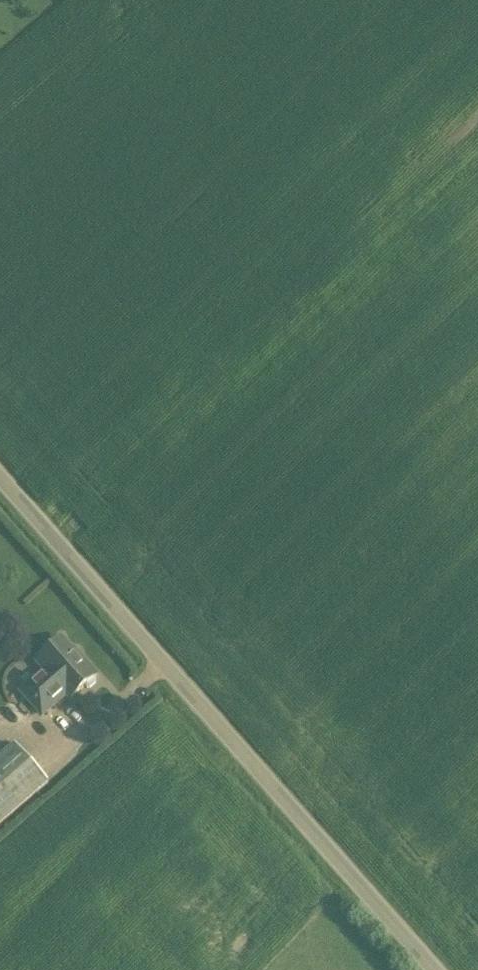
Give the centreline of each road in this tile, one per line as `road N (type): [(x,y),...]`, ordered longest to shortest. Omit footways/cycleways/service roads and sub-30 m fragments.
road 1 (unclassified): [(433,969),(0,476)]

